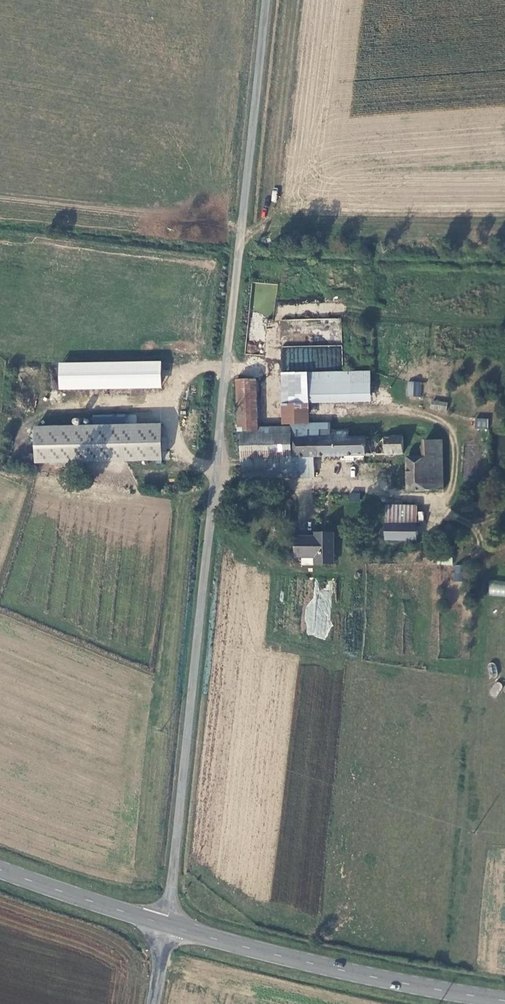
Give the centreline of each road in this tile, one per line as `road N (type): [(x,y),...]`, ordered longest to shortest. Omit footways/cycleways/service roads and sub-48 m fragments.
road 1 (unclassified): [(263,0),(166,926)]
road 2 (primary): [(504,1000),(166,926)]
road 3 (primary): [(166,926),(0,870)]

